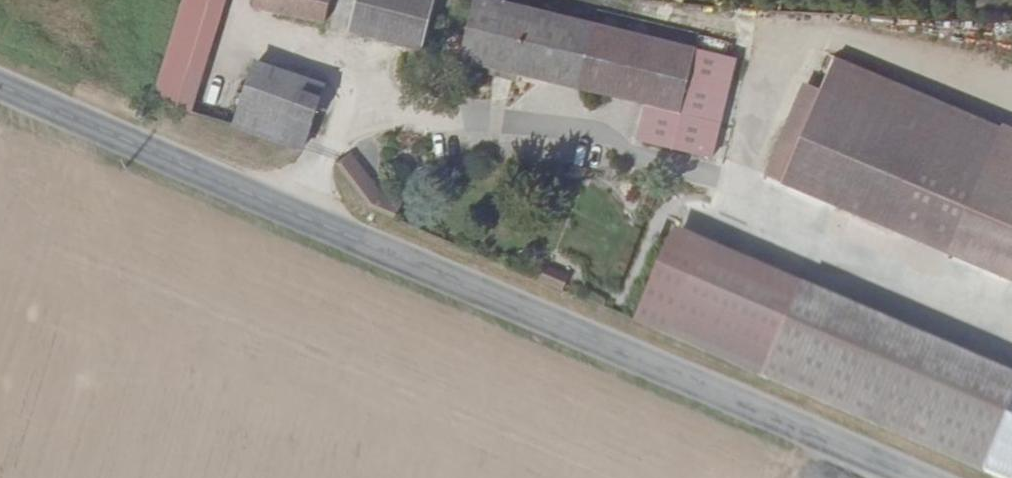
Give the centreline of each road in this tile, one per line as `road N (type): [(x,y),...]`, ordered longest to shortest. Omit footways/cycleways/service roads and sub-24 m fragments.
road 1 (tertiary): [(0,91),(909,477)]

